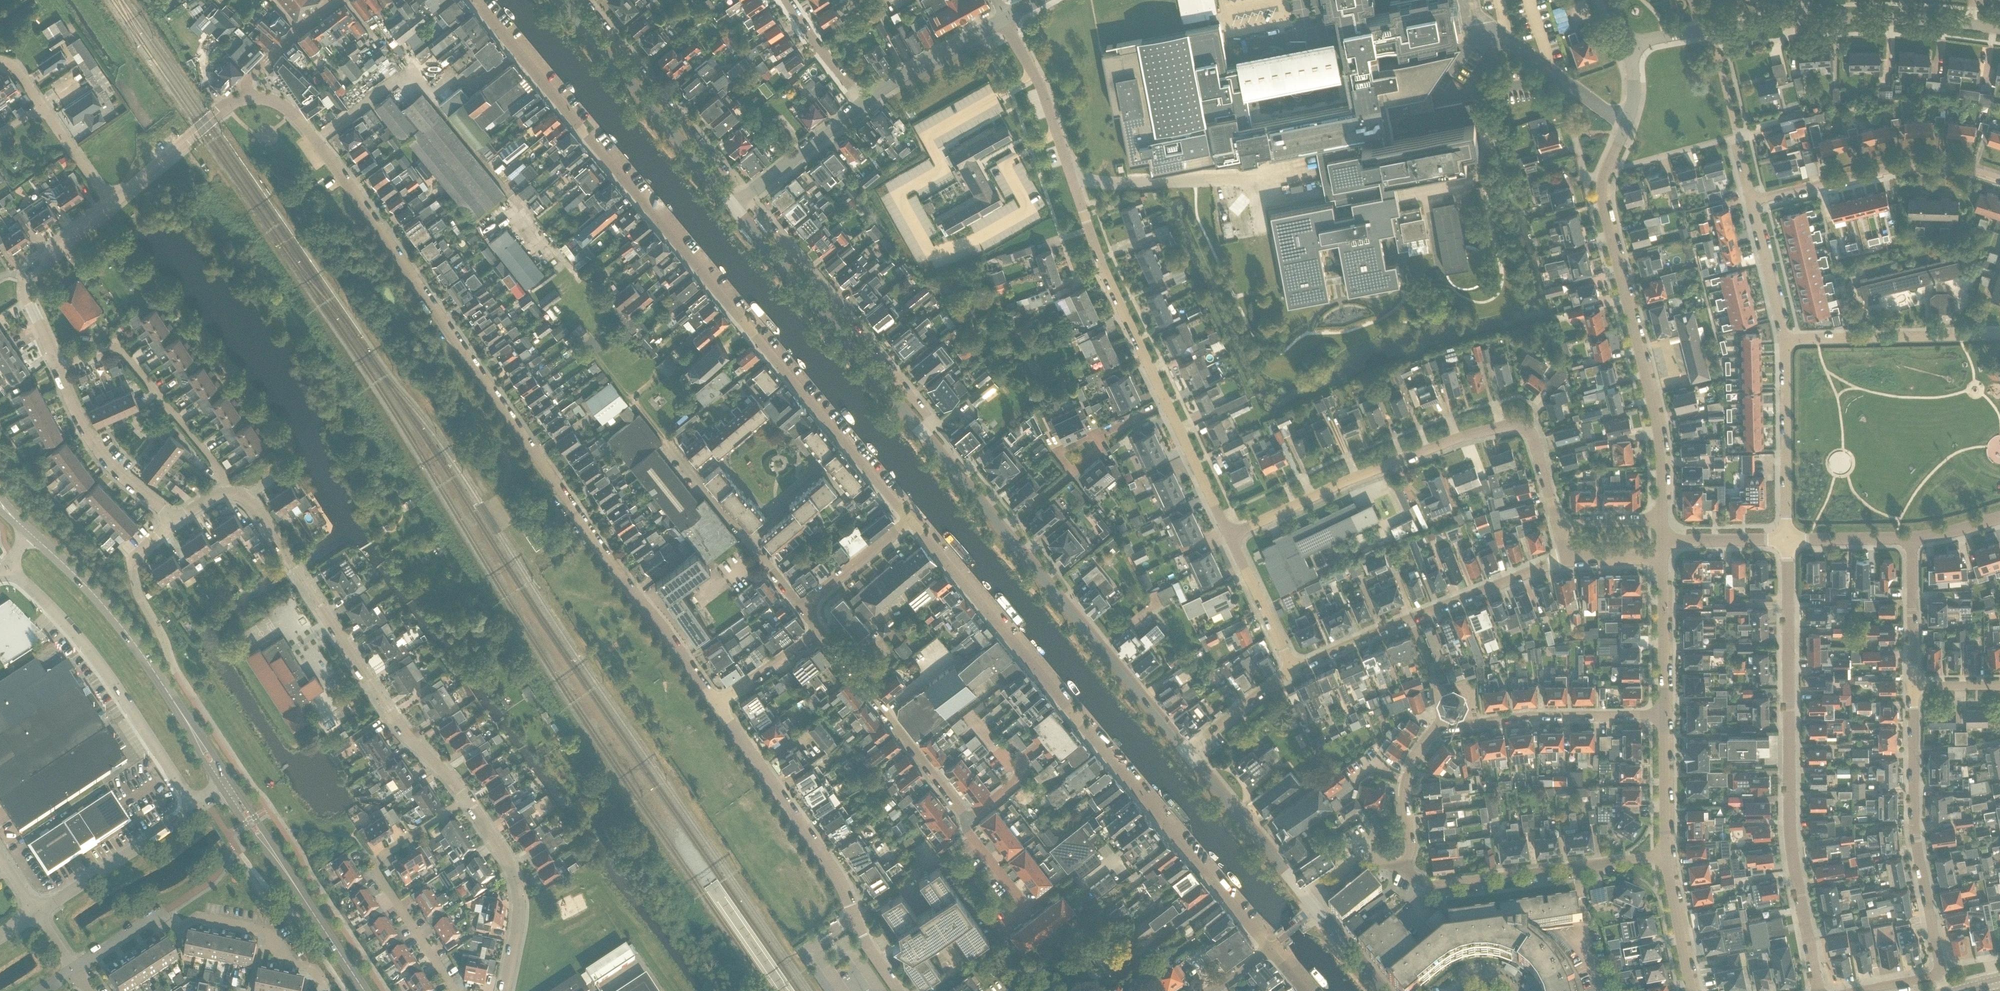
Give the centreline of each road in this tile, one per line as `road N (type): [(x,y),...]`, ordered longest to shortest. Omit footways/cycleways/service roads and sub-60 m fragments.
road 1 (residential): [(716,706),(315,140),(285,107),(249,98)]
road 2 (residential): [(911,519),(474,0)]
road 3 (residential): [(1818,990),(1791,840),(1787,540)]
road 4 (residential): [(1230,536),(1352,478),(1511,424),(1533,435),(1557,522)]
road 5 (residential): [(1662,519),(1656,421),(1602,197),(1627,122)]
road 6 (residential): [(245,498),(404,731),(466,798)]
road 7 (residential): [(899,990),(857,930),(825,856),(716,706)]
road 8 (unclassified): [(196,807),(98,661),(7,564)]
road 9 (residential): [(922,432),(932,424),(744,198)]
road 10 (residential): [(1269,949),(1076,715)]
road 11 (residential): [(1294,671),(1566,558)]
road 12 (tertiary): [(922,432),(734,207)]
road 13 (residential): [(1942,975),(1915,835),(1913,687)]
road 14 (tertiary): [(1187,752),(1003,530)]
road 15 (residential): [(1402,870),(1439,886),(1667,856)]
road 16 (tertiary): [(734,207),(562,0)]
road 17 (residential): [(455,990),(377,865),(466,798)]
road 18 (residential): [(744,198),(581,0)]
road 19 (residential): [(1076,715),(911,519)]
road 20 (residential): [(1999,177),(1912,164),(1751,201)]
road 21 (residential): [(1167,404),(1102,266),(1070,172)]
road 22 (residential): [(225,493),(221,471),(115,342),(58,367)]
road 23 (residential): [(74,969),(159,914),(176,931),(196,917),(266,933),(287,953)]
road 24 (secondary): [(188,722),(117,620),(32,534)]
road 25 (residential): [(967,821),(815,632)]
road 26 (residential): [(803,609),(662,438)]
road 27 (residential): [(1445,727),(1664,715)]
road 28 (residential): [(1784,340),(1999,335)]
road 29 (residential): [(58,367),(27,298),(29,278),(111,204)]
road 30 (residential): [(466,798),(510,868),(516,894),(504,990)]
road 31 (residential): [(1787,540),(1784,340)]
road 32 (residential): [(172,522),(101,454),(58,367)]
road 33 (tertiary): [(1311,902),(1187,752)]
road 34 (unclassified): [(37,912),(196,807)]
road 35 (unclassified): [(1627,46),(1807,21)]
road 36 (track): [(582,283),(594,305),(598,357),(662,438)]
road 37 (residential): [(111,204),(226,106),(249,98)]
road 38 (track): [(455,342),(455,377),(507,467),(497,498)]
road 39 (unclassified): [(1070,172),(1041,87),(1002,19)]
road 40 (unclassified): [(1807,21),(1971,25)]
road 41 (unclassified): [(864,102),(1002,19)]
road 42 (residential): [(1402,870),(1411,849),(1407,774),(1429,736),(1445,727)]
road 43 (residential): [(1664,715),(1662,557)]
road 44 (unclassified): [(744,198),(864,102)]
road 45 (residential): [(1294,671),(1230,536)]
road 46 (residential): [(1913,687),(1911,538)]
road 47 (residential): [(1230,536),(1167,404)]
road 48 (residential): [(1784,340),(1751,201)]
road 49 (residential): [(1667,856),(1664,715)]
road 50 (residential): [(803,609),(911,519)]
road 51 (residential): [(1692,990),(1667,856)]
road 52 (residential): [(1187,752),(1294,671)]
road 53 (secondary): [(365,990),(293,882)]
road 54 (residential): [(864,102),(787,0)]
road 55 (tertiary): [(1003,530),(922,432)]
road 56 (residential): [(1662,540),(1787,540)]
road 57 (residential): [(1787,540),(1911,538)]
road 58 (residential): [(716,706),(815,632)]
road 59 (residential): [(111,204),(41,105)]

